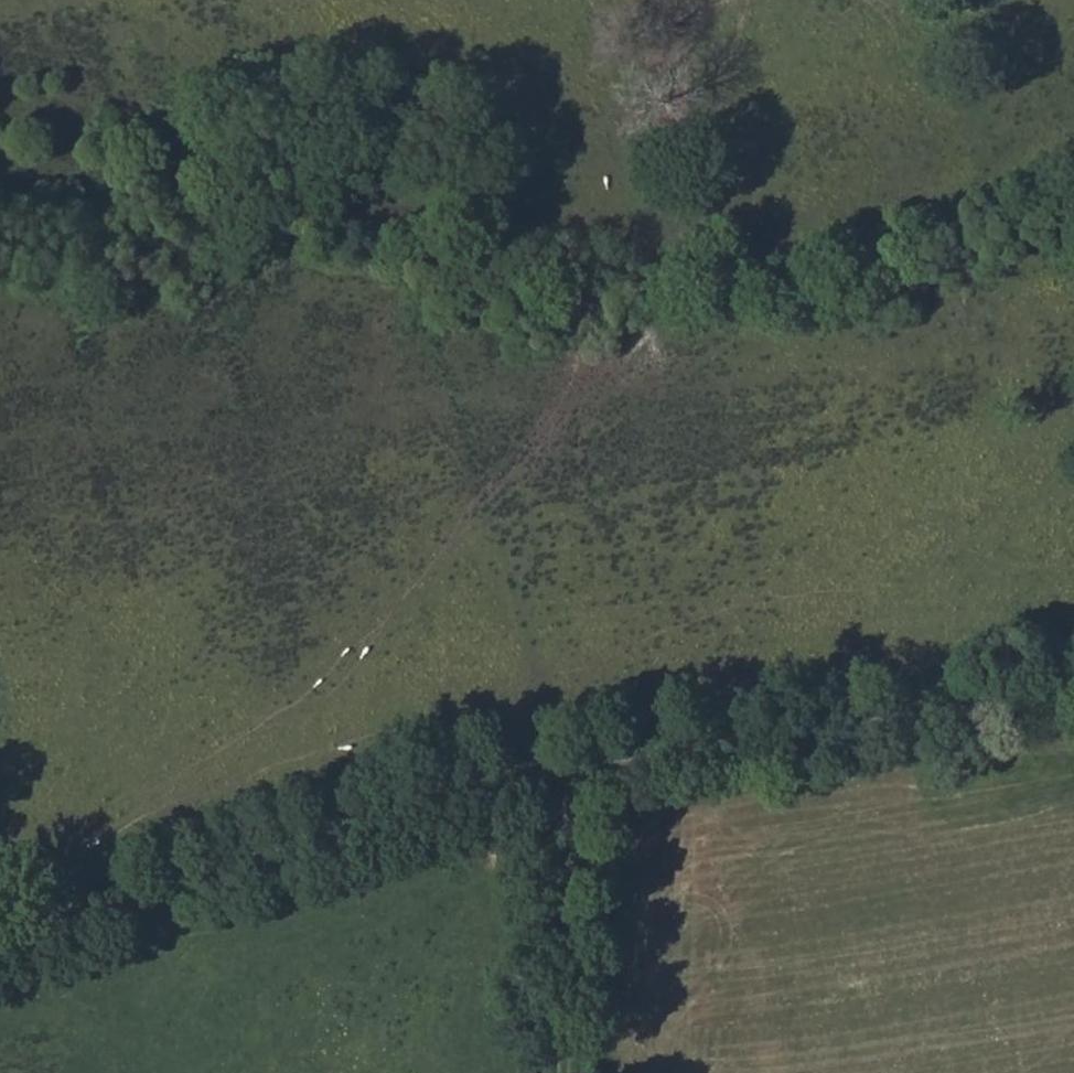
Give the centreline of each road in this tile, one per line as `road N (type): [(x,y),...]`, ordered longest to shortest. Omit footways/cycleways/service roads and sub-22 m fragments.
road 1 (track): [(1073,690),(566,778),(0,928)]
road 2 (track): [(552,1072),(566,778)]

